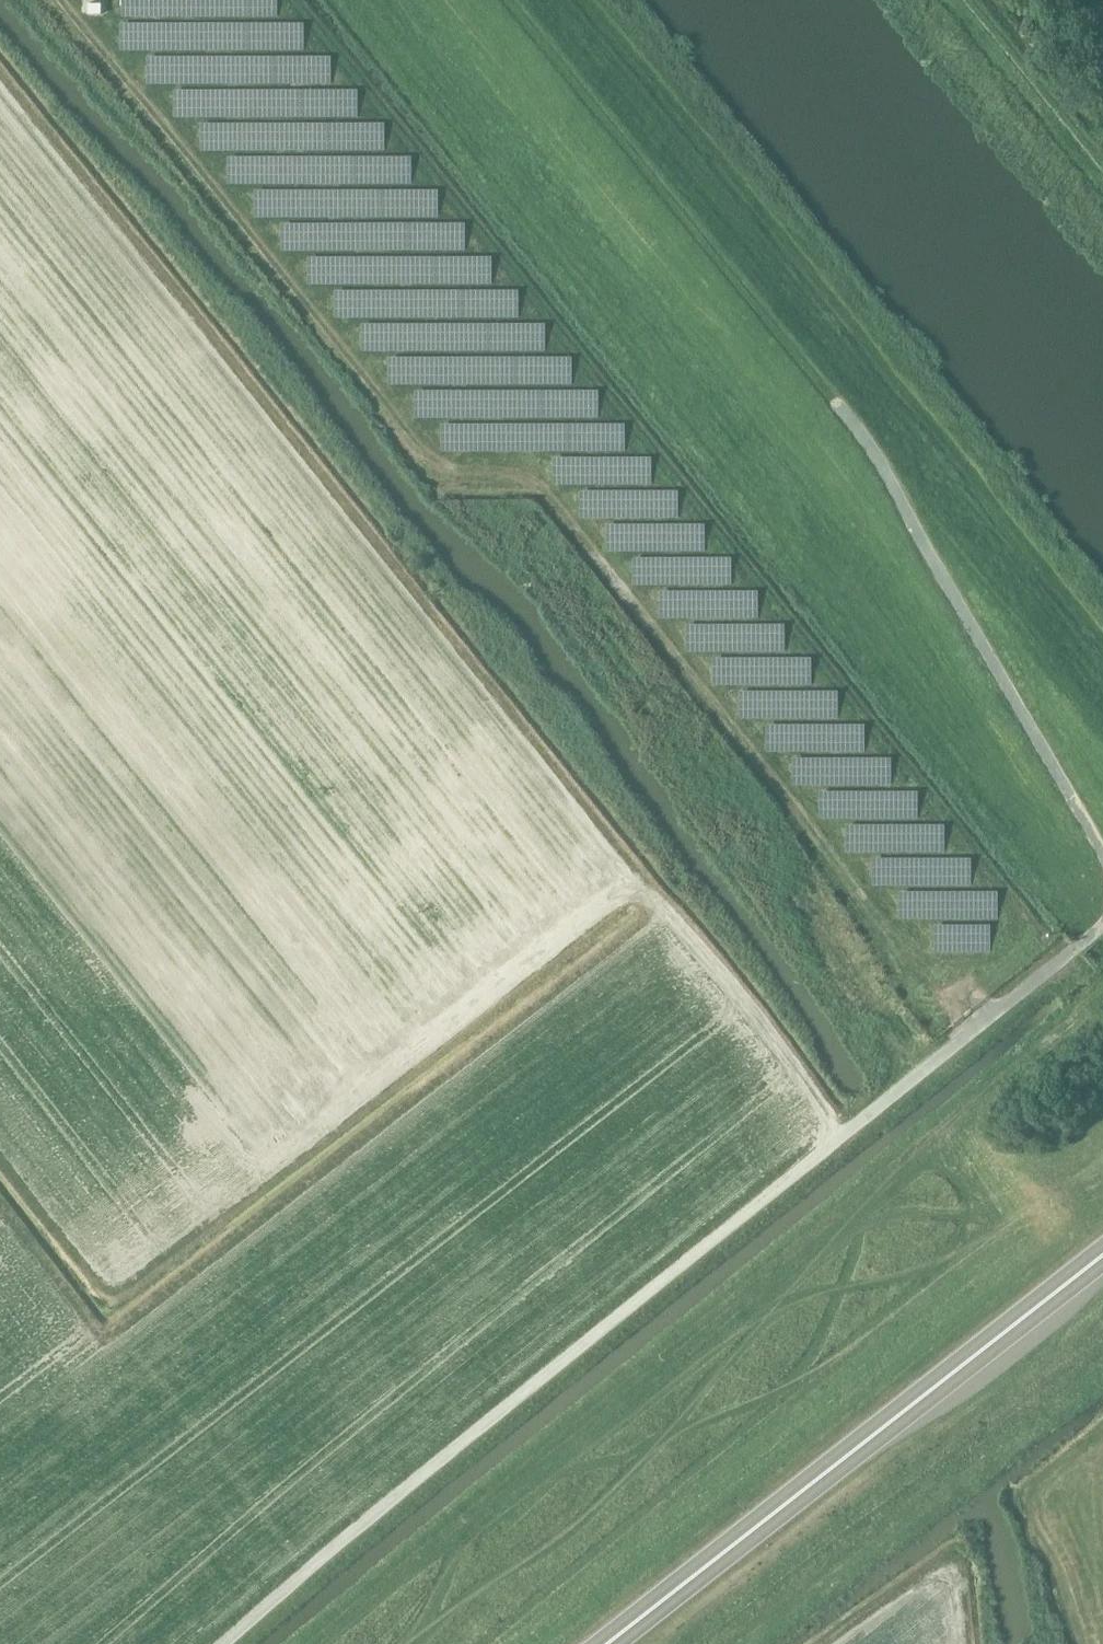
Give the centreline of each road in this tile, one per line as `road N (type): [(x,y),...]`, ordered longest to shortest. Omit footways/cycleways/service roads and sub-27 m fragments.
road 1 (trunk): [(606,1643),(1102,1256)]

